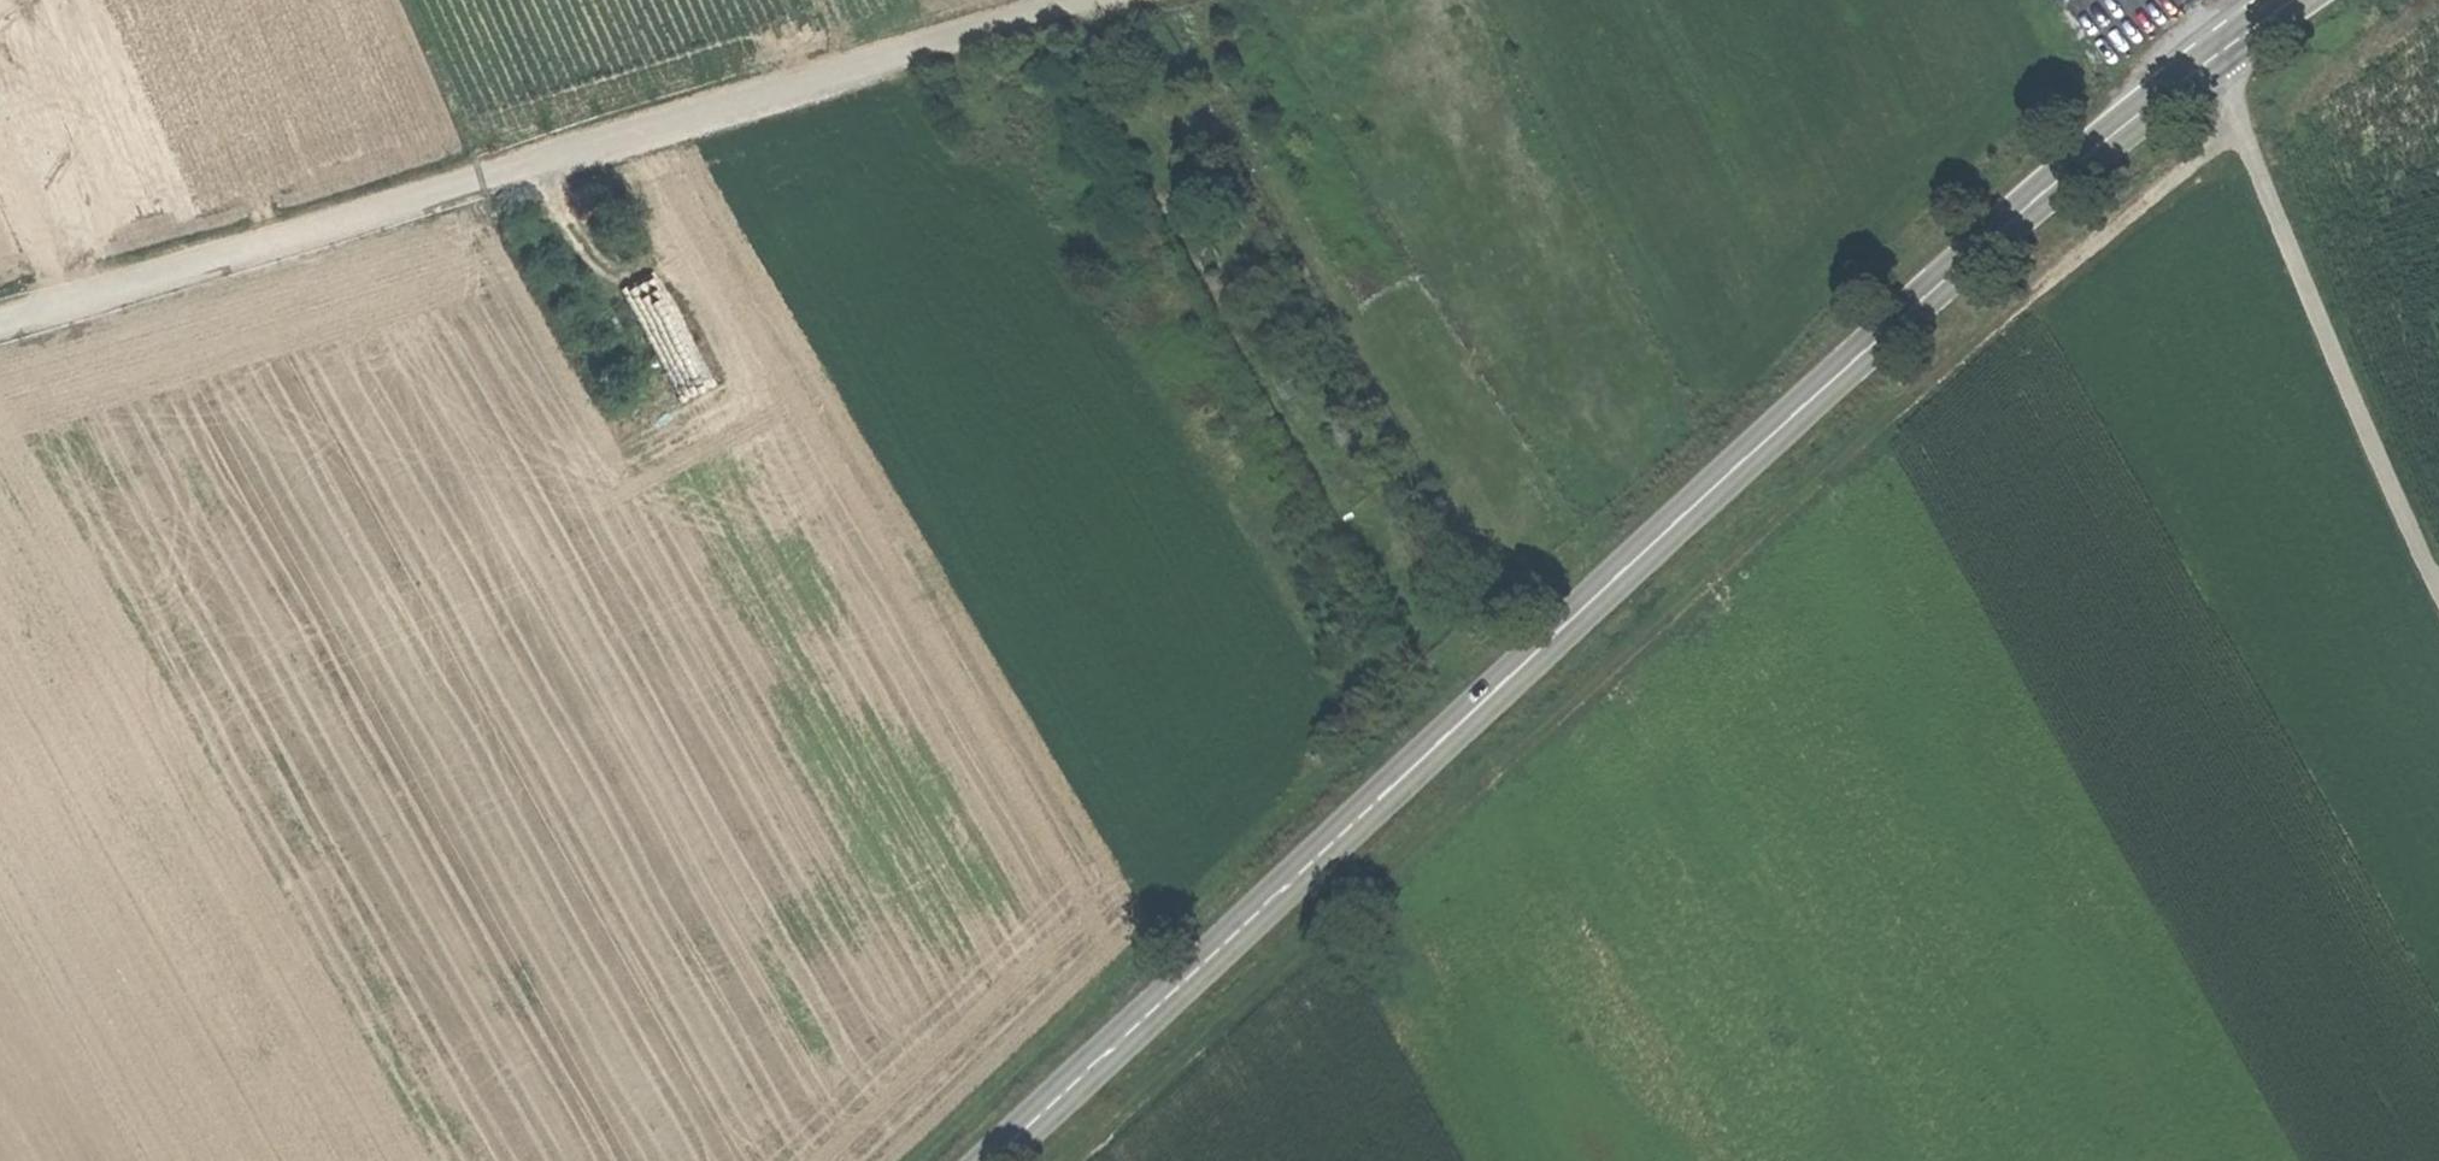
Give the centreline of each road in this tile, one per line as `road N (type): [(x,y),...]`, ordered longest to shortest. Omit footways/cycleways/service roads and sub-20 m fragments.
road 1 (secondary): [(997,1160),(2083,163),(2293,0)]
road 2 (unclassified): [(1094,0),(0,318)]
road 3 (track): [(2223,48),(2266,190),(2438,584)]

